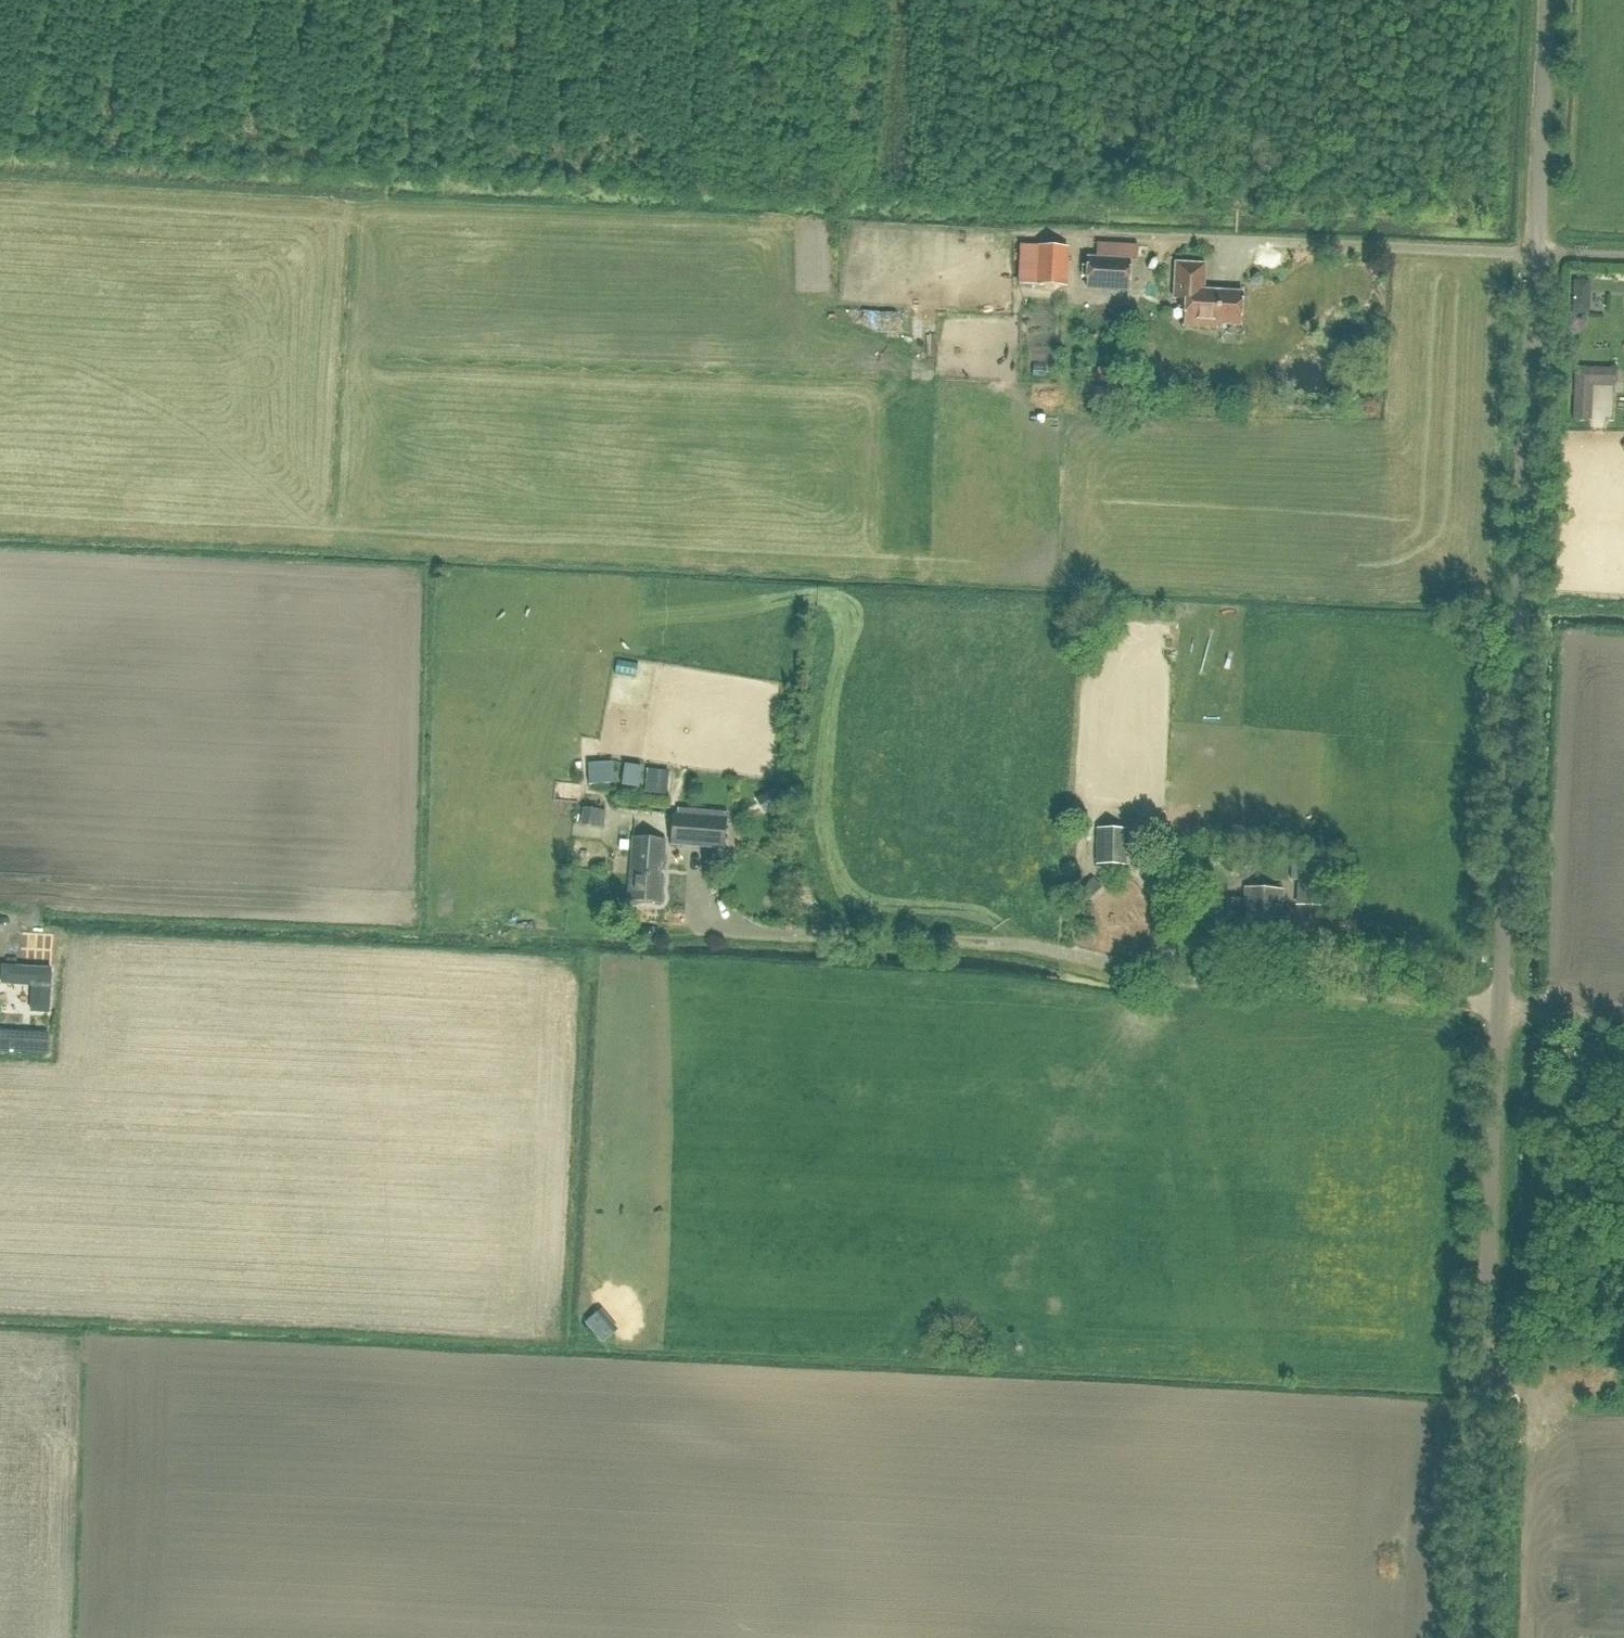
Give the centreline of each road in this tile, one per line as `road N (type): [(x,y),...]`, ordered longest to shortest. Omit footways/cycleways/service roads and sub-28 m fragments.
road 1 (unclassified): [(1466,1637),(1538,253)]
road 2 (unclassified): [(1538,253),(1549,0)]
road 3 (track): [(1623,1015),(1499,1007)]

